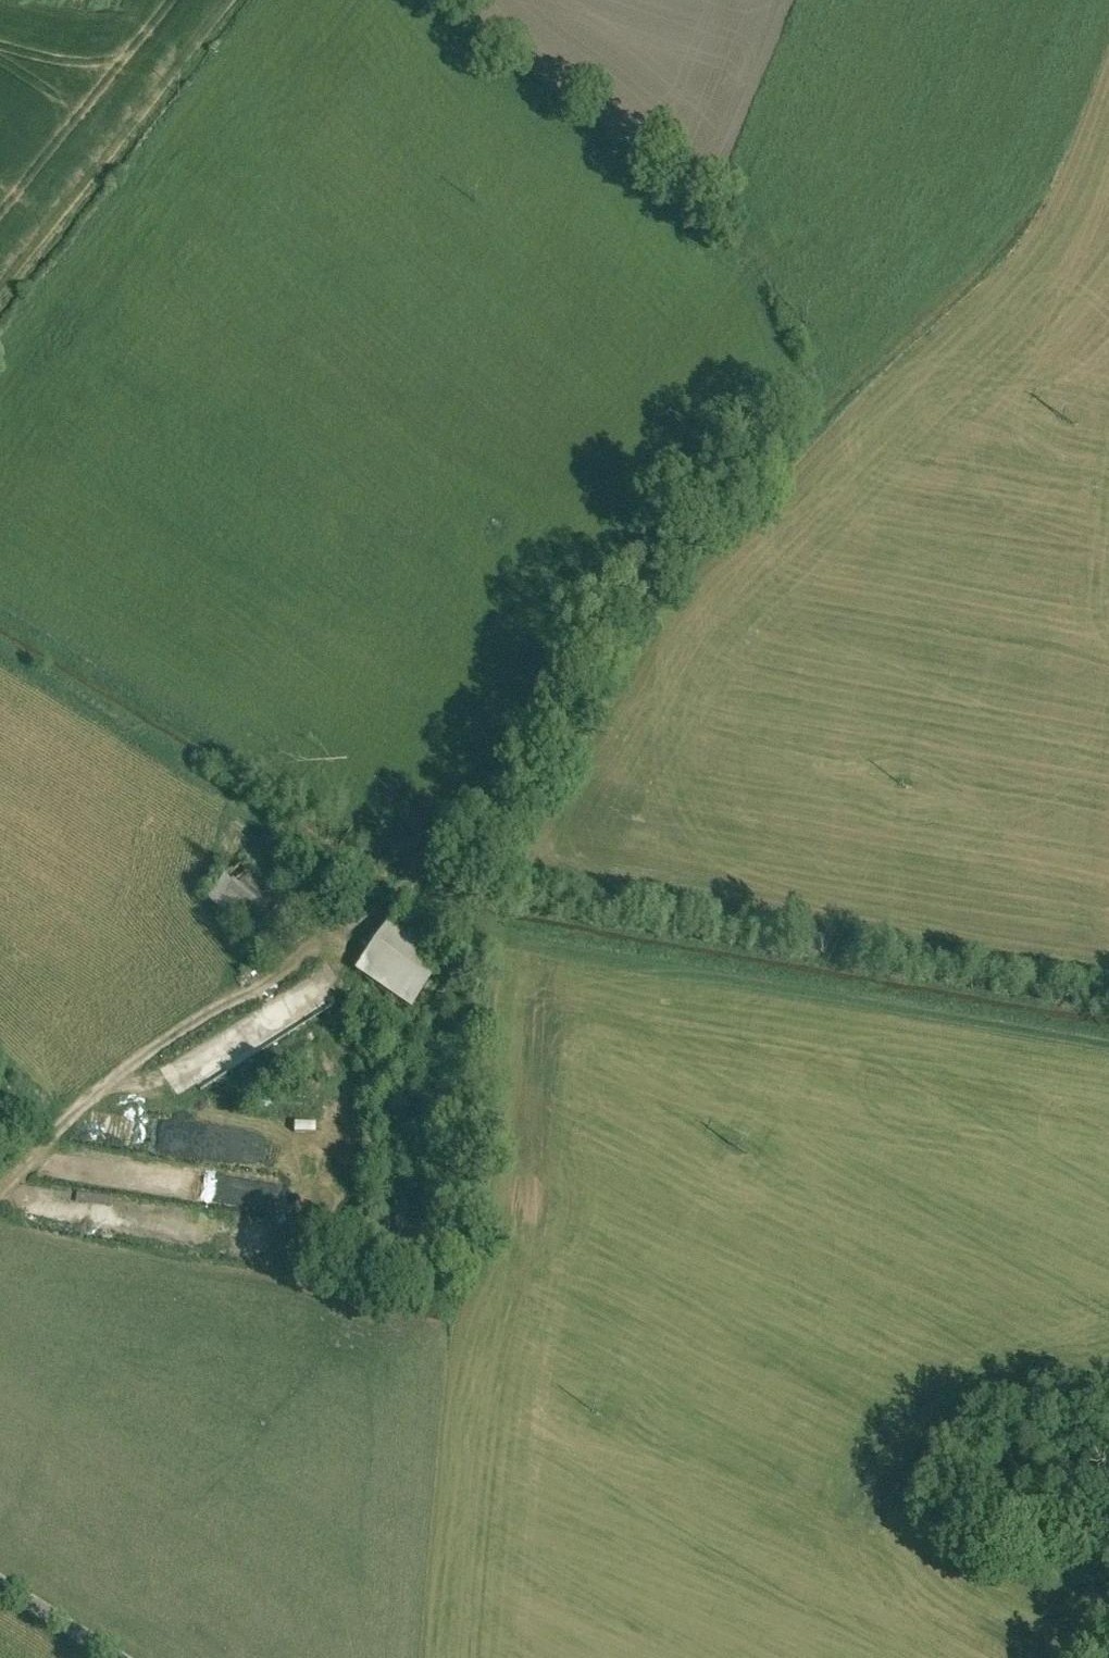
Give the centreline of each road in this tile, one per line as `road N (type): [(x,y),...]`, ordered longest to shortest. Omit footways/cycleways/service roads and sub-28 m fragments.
road 1 (unclassified): [(0,1580),(119,1657)]

